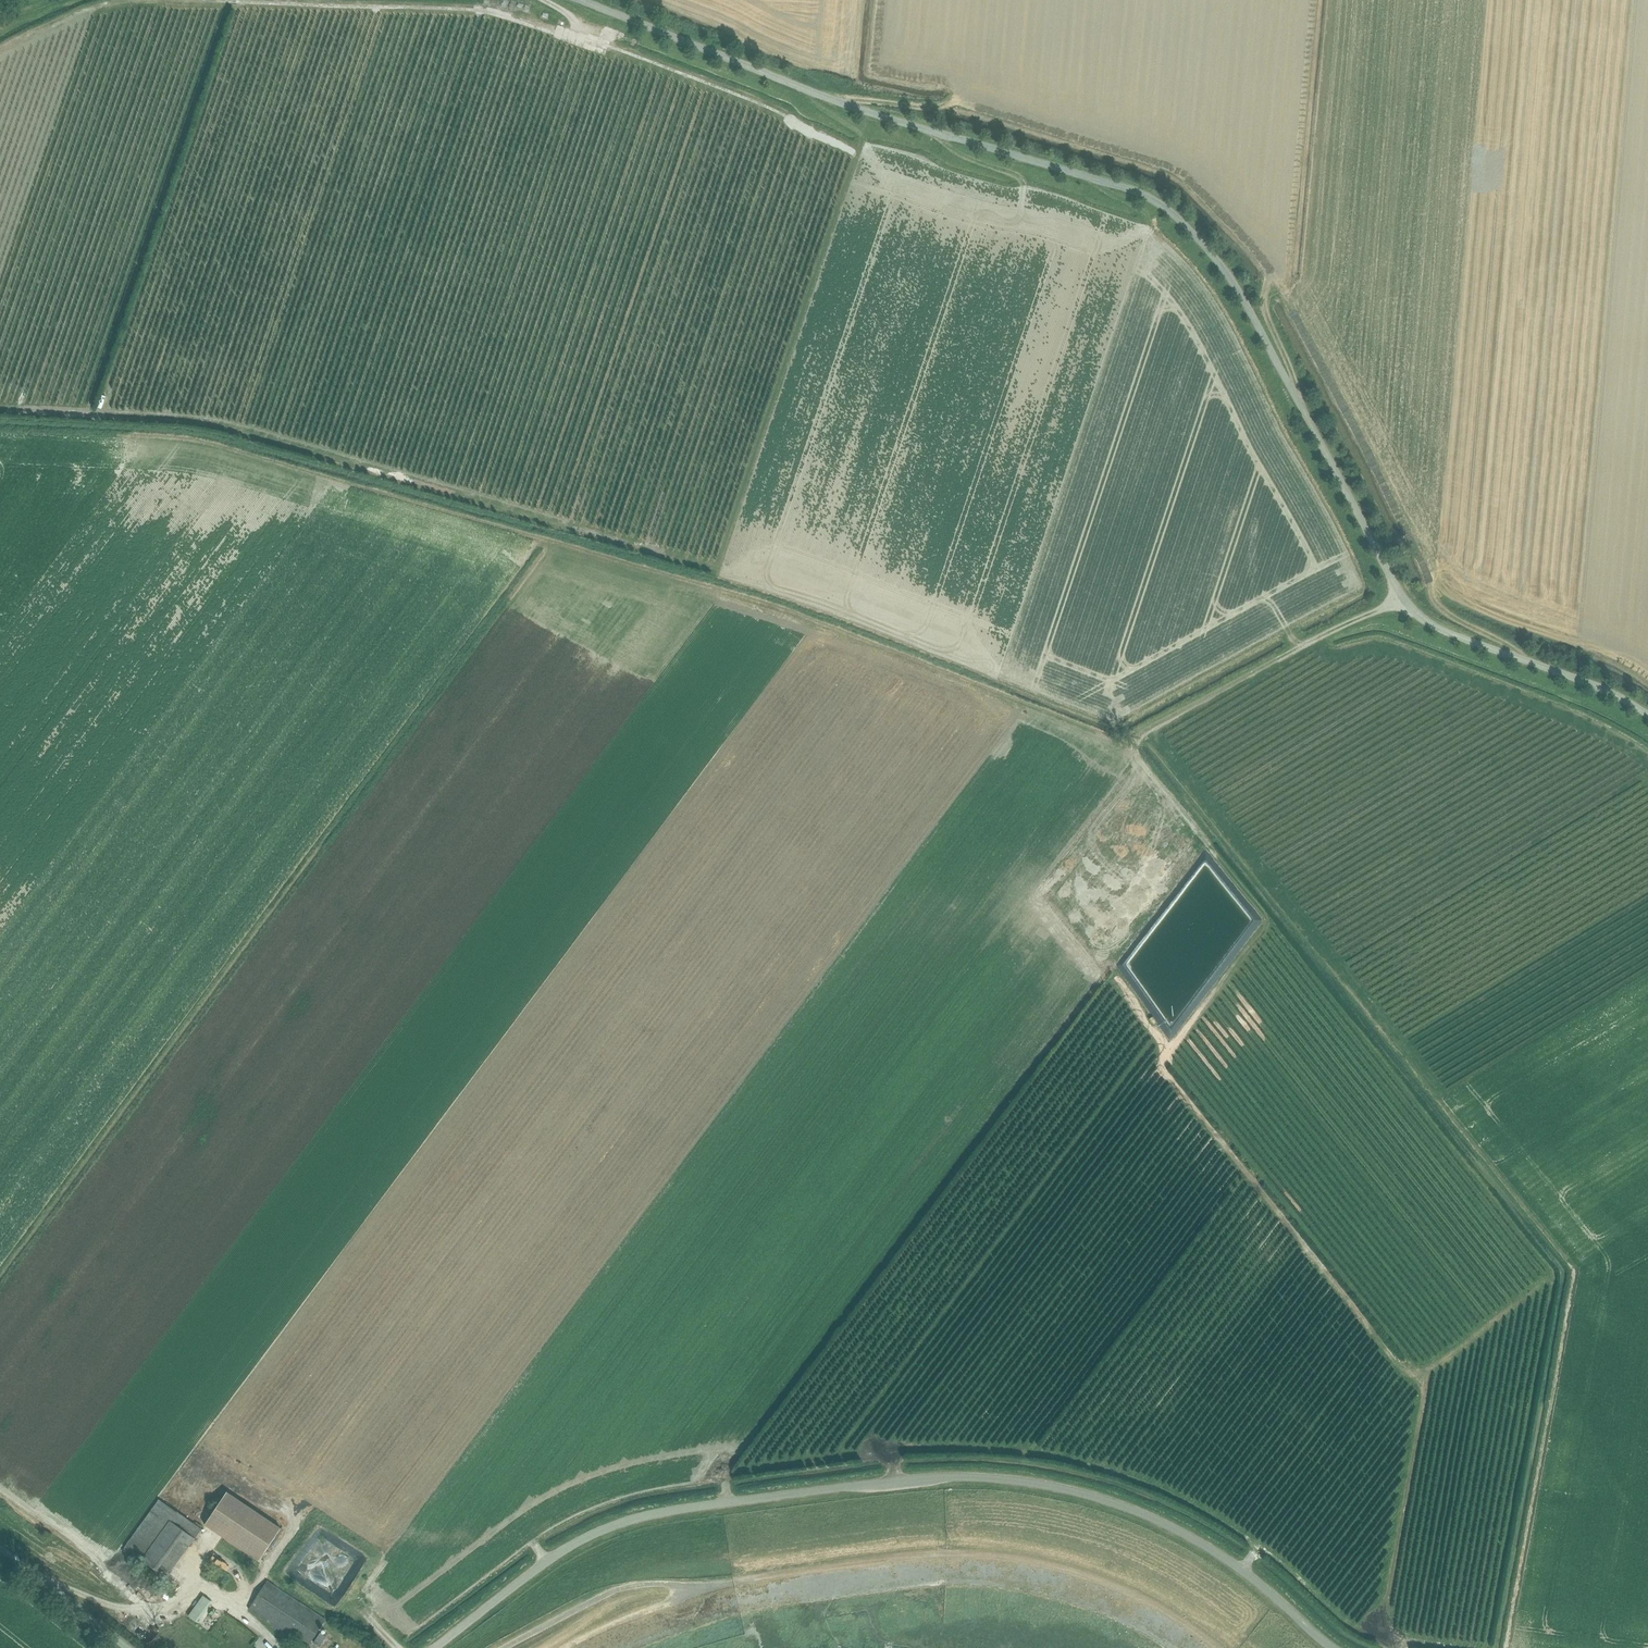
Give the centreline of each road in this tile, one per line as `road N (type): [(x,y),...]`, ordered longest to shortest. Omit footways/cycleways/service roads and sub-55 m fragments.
road 1 (unclassified): [(1647,716),(1400,601),(1235,286),(1163,201),(779,80),(575,0)]
road 2 (unclassified): [(1328,1647),(1241,1573),(1116,1503),(997,1478),(957,1478),(639,1519),(552,1559),(433,1647)]
road 3 (track): [(564,1647),(723,1584)]
road 4 (unclassified): [(118,1647),(0,1554)]

